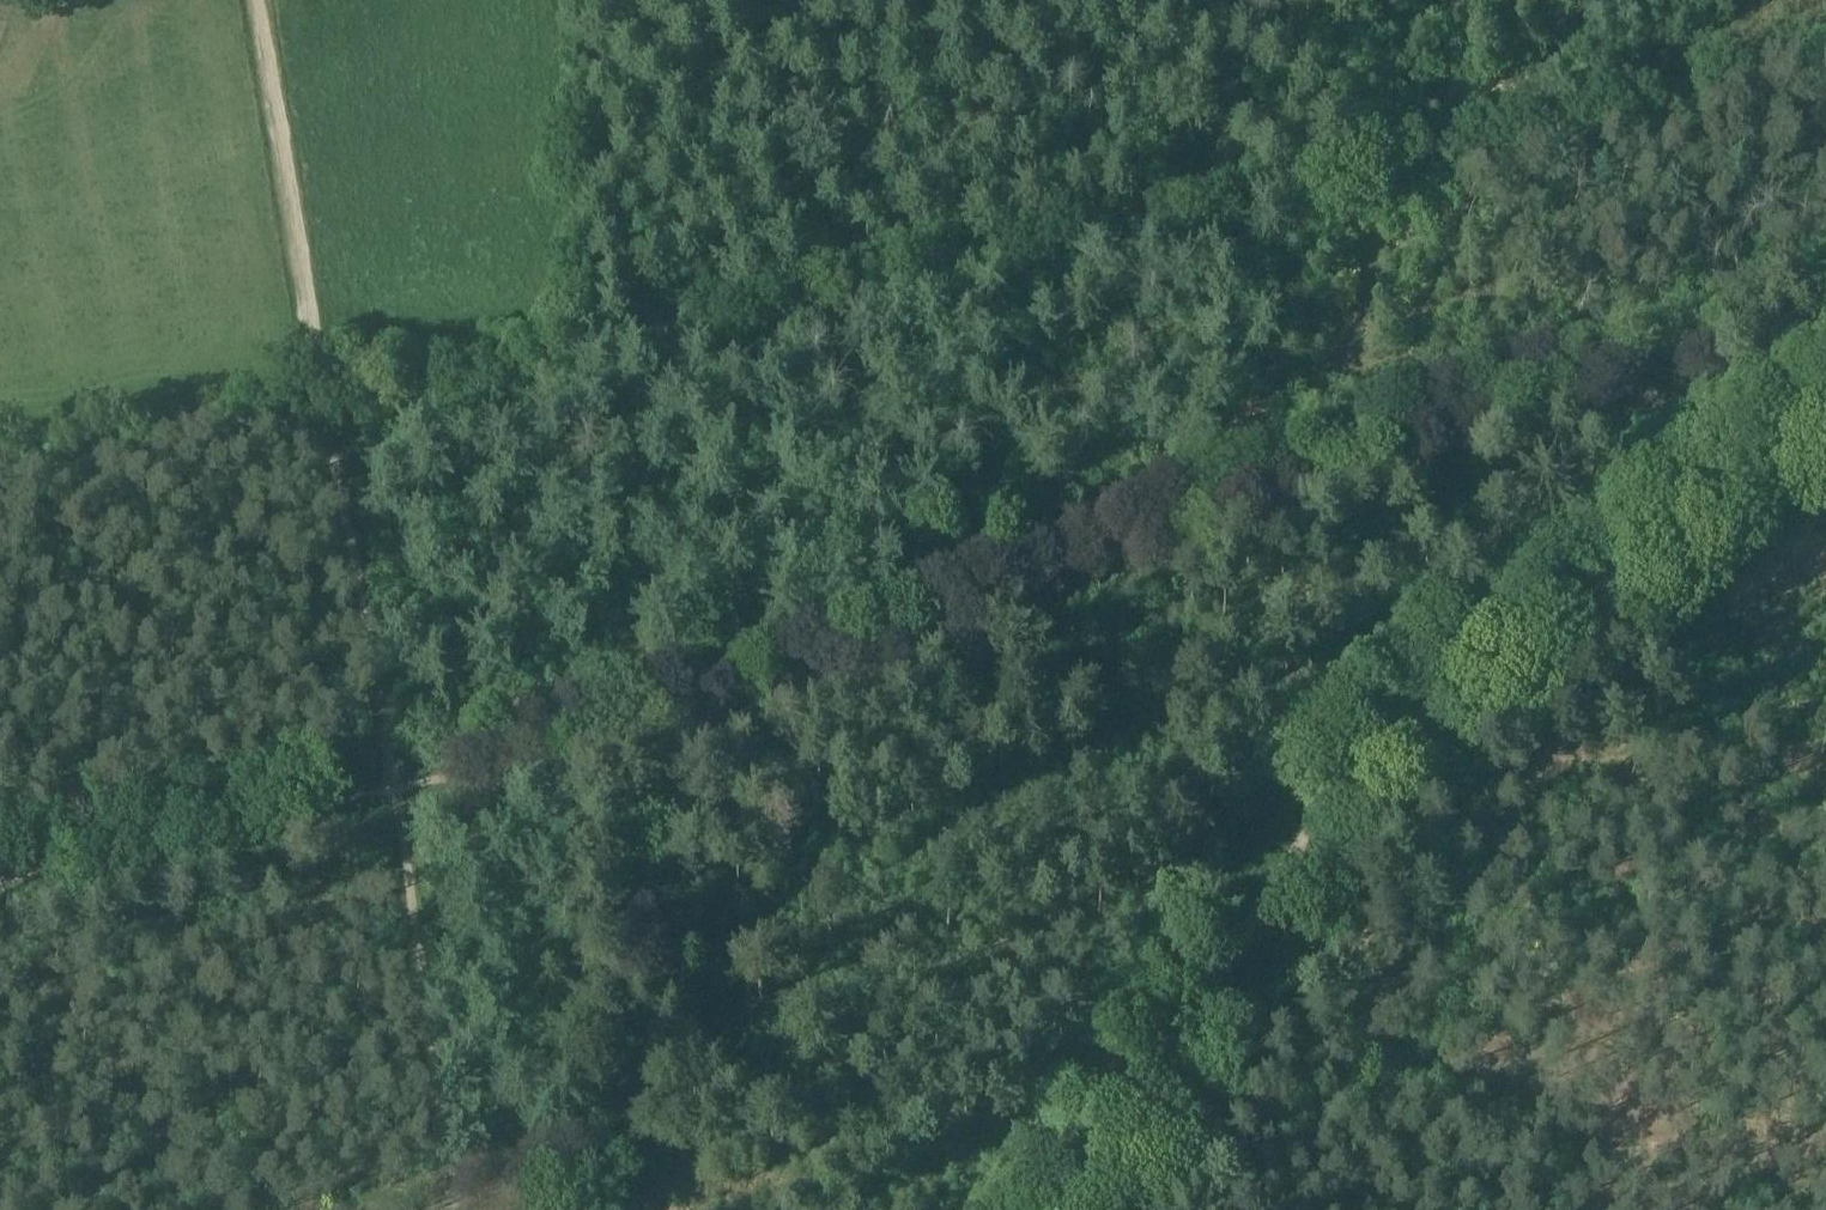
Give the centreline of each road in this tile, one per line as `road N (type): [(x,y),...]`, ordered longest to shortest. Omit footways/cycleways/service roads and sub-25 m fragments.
road 1 (track): [(0,867),(384,781),(914,626),(1290,469),(1643,380),(1825,365)]
road 2 (track): [(316,406),(1825,56)]
road 3 (track): [(1825,423),(1314,812),(1067,1209)]
road 4 (track): [(448,1209),(384,781),(316,406)]
road 5 (track): [(1287,856),(1641,728),(1825,685)]
road 6 (track): [(316,406),(251,0)]

